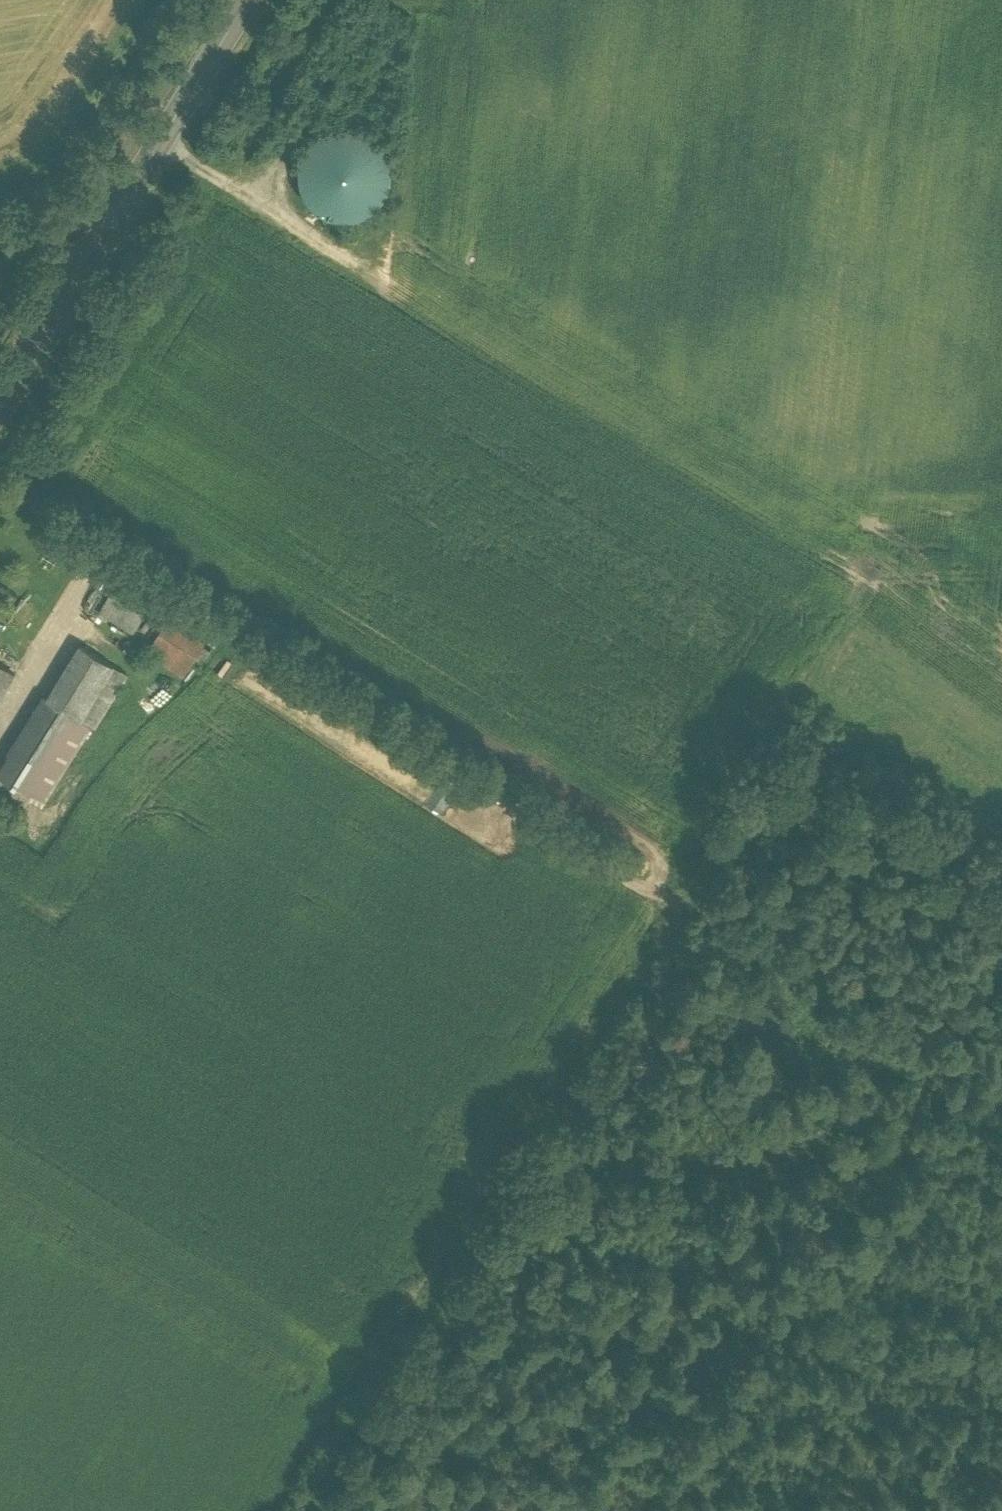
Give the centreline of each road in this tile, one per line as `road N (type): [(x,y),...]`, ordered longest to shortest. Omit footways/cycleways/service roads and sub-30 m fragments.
road 1 (track): [(0,488),(651,888)]
road 2 (primary): [(0,397),(243,0)]

